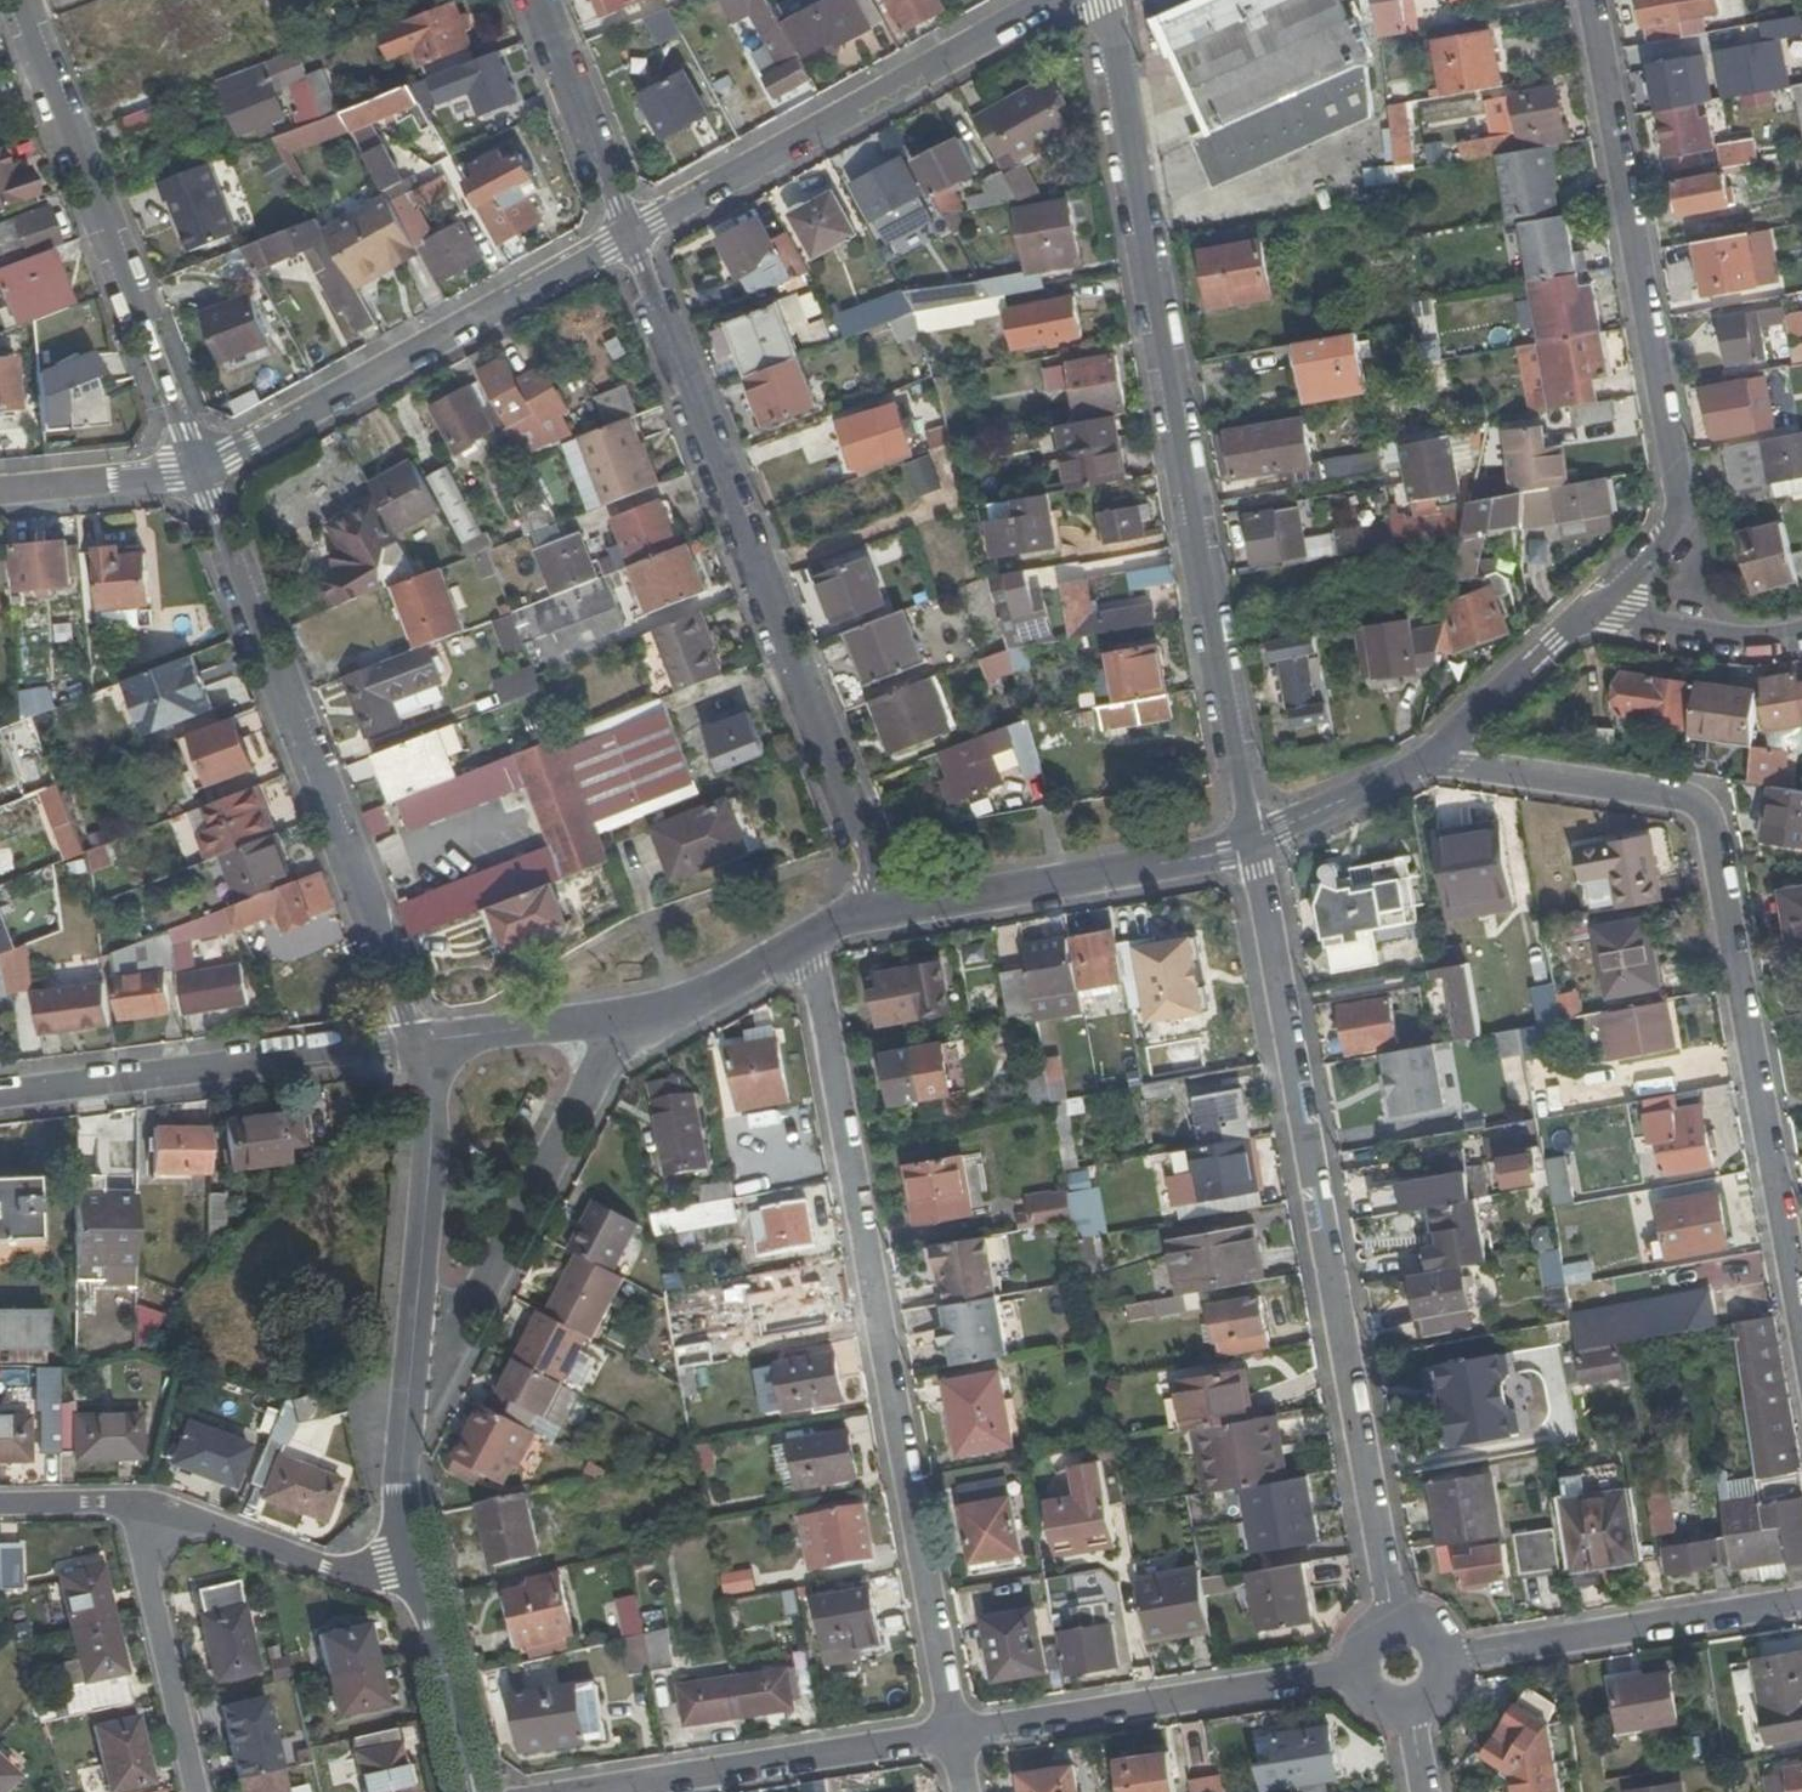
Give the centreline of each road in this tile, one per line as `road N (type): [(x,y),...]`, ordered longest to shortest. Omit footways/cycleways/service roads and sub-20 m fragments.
road 1 (residential): [(1255,845),(1107,0)]
road 2 (residential): [(1428,766),(1708,801),(1801,1357)]
road 3 (residential): [(951,1736),(810,940)]
road 4 (residential): [(1390,1623),(1255,845)]
road 5 (residential): [(889,911),(883,878),(627,234)]
road 6 (residential): [(1589,0),(1682,519),(1597,611)]
road 7 (residential): [(202,469),(420,1054)]
road 8 (residential): [(17,0),(202,469)]
road 9 (tertiary): [(627,234),(1058,0)]
road 10 (tertiary): [(202,469),(627,234)]
road 11 (residential): [(403,1437),(425,1410),(626,1021)]
road 12 (residential): [(420,1054),(0,1088)]
road 13 (residential): [(1358,1672),(951,1736)]
road 14 (residential): [(403,1437),(431,1090),(420,1054)]
road 15 (residential): [(889,911),(1255,845)]
road 16 (residential): [(1801,1602),(1442,1655)]
road 17 (residential): [(951,1736),(599,1791)]
road 18 (residential): [(132,1508),(420,1612)]
road 19 (residential): [(132,1508),(197,1791)]
road 20 (residential): [(627,234),(536,0)]
road 21 (residential): [(1428,766),(1597,611)]
road 22 (unclassified): [(420,1054),(626,1021)]
road 23 (residential): [(1597,611),(1756,642),(1801,637)]
road 24 (tertiary): [(0,488),(202,469)]
road 25 (residential): [(626,1021),(697,1000),(810,940)]
road 26 (residential): [(1255,845),(1428,766)]
road 27 (residential): [(471,1791),(420,1612)]
road 28 (residential): [(420,1612),(396,1531),(403,1437)]
road 29 (residential): [(0,1513),(132,1508)]

